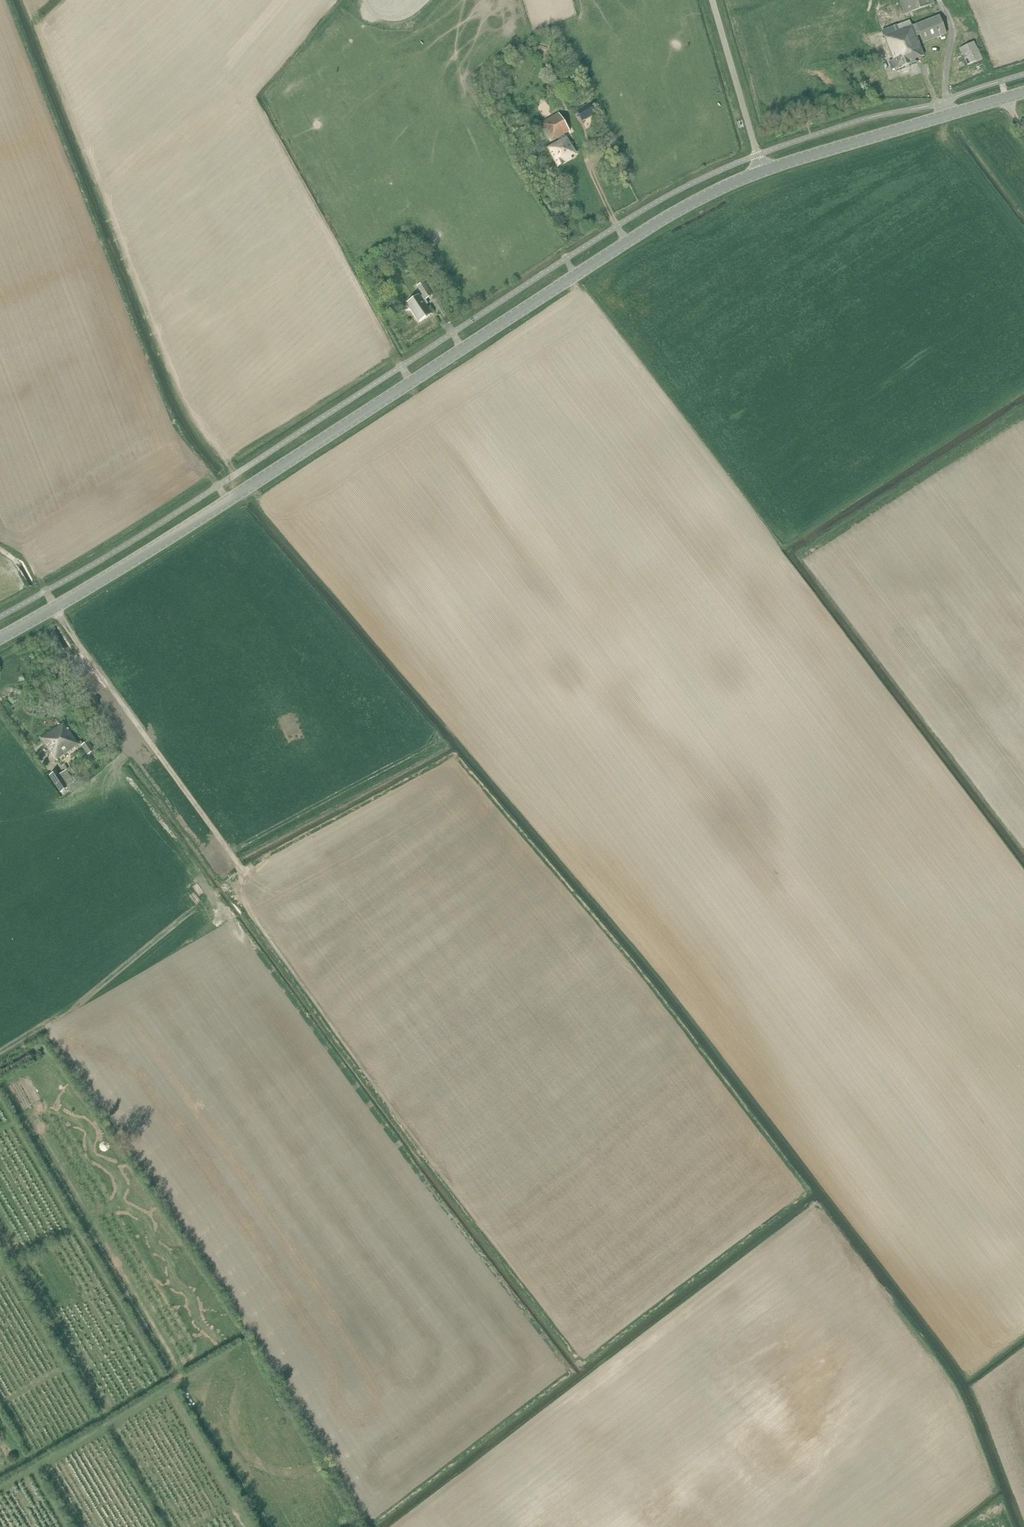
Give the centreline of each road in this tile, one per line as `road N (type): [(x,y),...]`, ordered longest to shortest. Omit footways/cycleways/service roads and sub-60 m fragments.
road 1 (tertiary): [(0,637),(682,208),(765,171)]
road 2 (tertiary): [(765,171),(1023,94)]
road 3 (unclassified): [(765,171),(713,0)]

